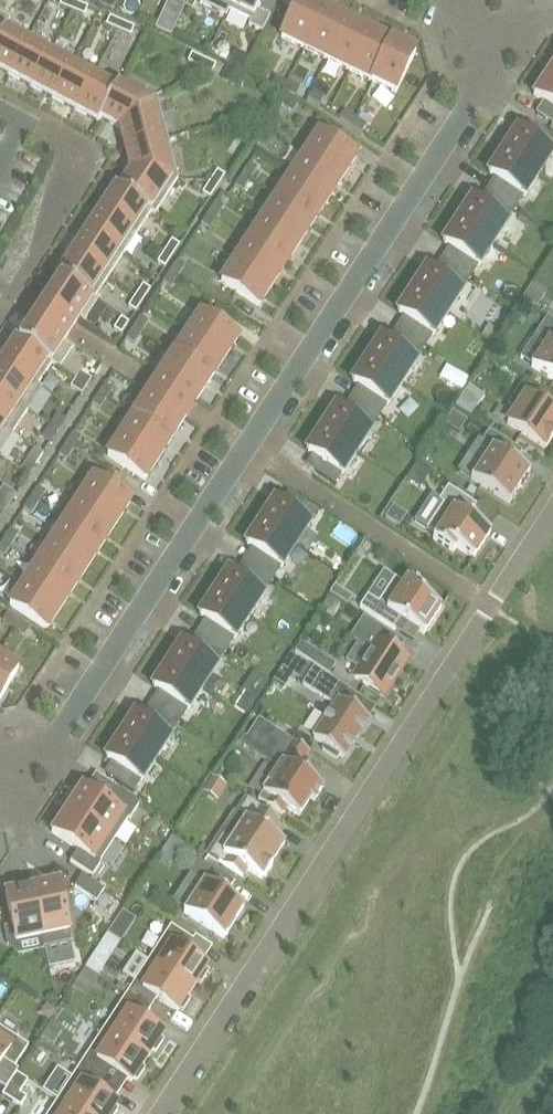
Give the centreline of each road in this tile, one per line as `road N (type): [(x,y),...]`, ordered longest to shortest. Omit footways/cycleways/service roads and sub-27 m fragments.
road 1 (residential): [(454,0),(465,5),(487,76),(64,726),(30,764),(0,768)]
road 2 (residential): [(552,516),(160,1113)]
road 3 (residential): [(0,316),(37,259),(77,165),(59,143),(22,123)]

